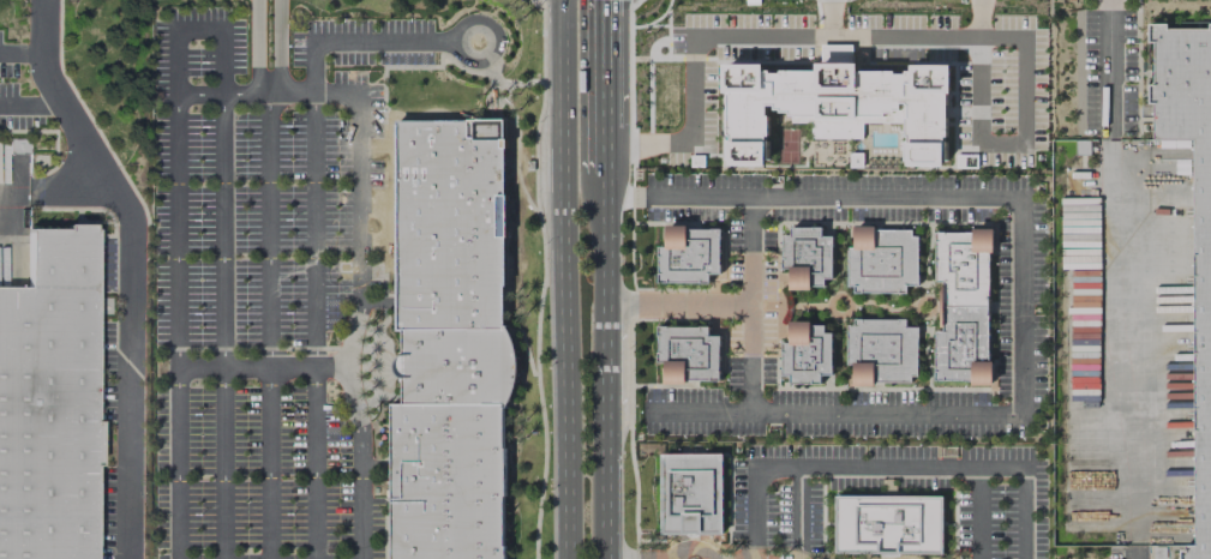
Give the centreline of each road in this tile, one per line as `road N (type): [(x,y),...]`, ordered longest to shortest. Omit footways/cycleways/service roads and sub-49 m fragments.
road 1 (primary): [(562,0),(564,558)]
road 2 (primary): [(607,558),(607,405)]
road 3 (primary): [(606,305),(606,175)]
road 4 (primary): [(606,127),(606,0)]

